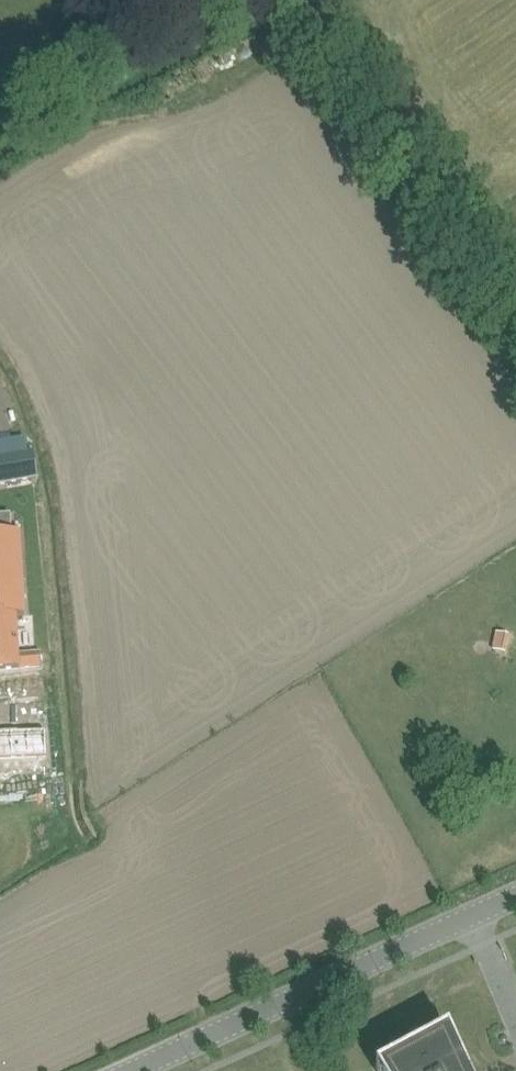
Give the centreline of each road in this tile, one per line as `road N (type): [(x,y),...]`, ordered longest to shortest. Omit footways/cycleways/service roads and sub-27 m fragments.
road 1 (unclassified): [(120,1070),(515,896)]

